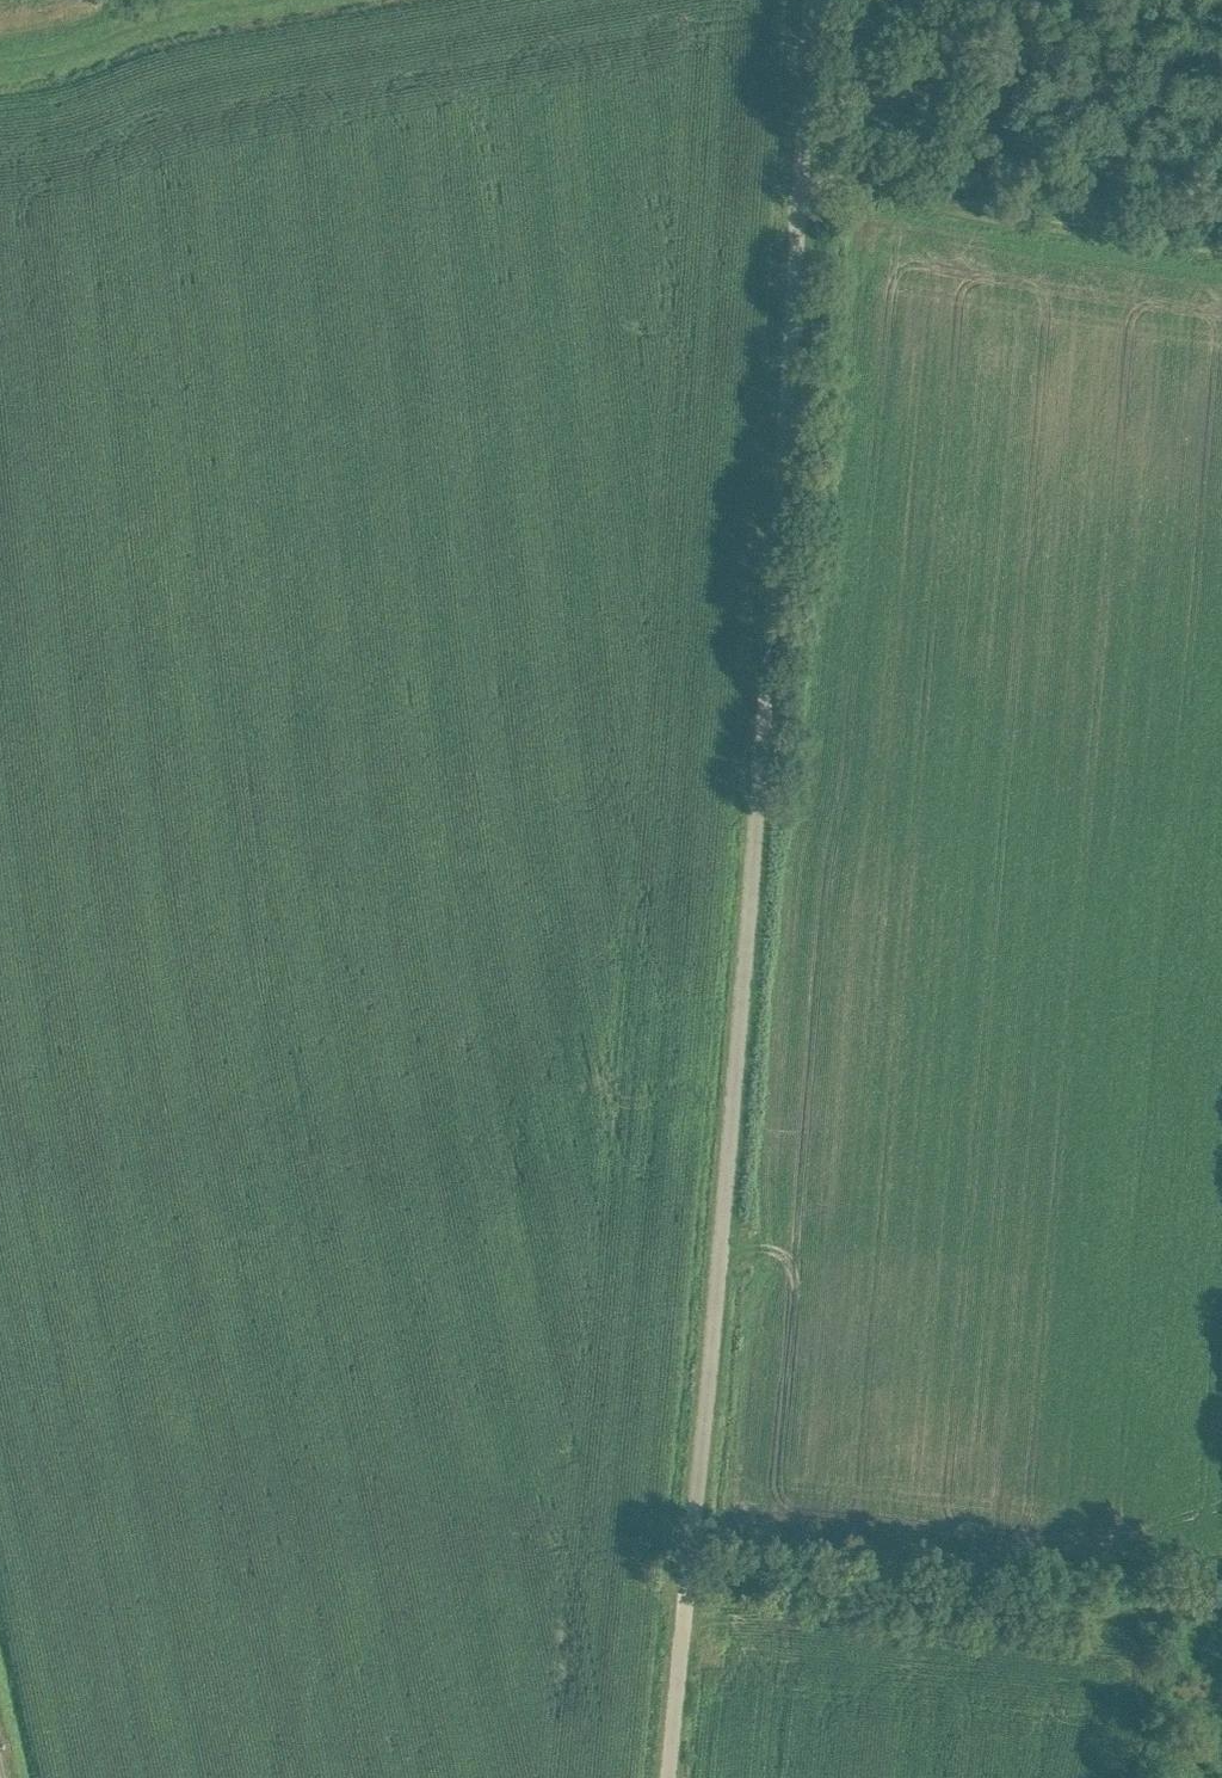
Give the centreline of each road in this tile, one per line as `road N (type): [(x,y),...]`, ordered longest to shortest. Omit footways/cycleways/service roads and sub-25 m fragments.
road 1 (unclassified): [(813,0),(755,856),(668,1777)]
road 2 (track): [(687,1582),(1221,1610)]
road 3 (track): [(1221,244),(799,180)]

